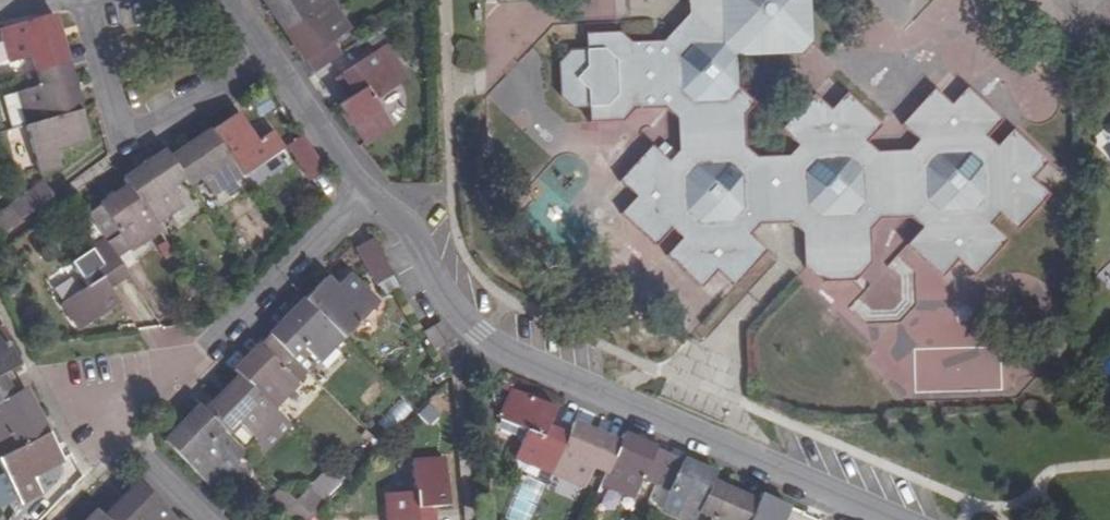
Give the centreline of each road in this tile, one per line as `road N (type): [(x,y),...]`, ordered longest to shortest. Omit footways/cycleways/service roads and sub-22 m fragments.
road 1 (residential): [(370,191),(409,226),(447,298),(480,333),(896,519)]
road 2 (residential): [(370,191),(212,348),(116,405),(110,427),(121,449),(200,519)]
road 3 (residential): [(84,0),(113,125),(131,142),(272,59)]
road 4 (residential): [(272,59),(370,191)]

